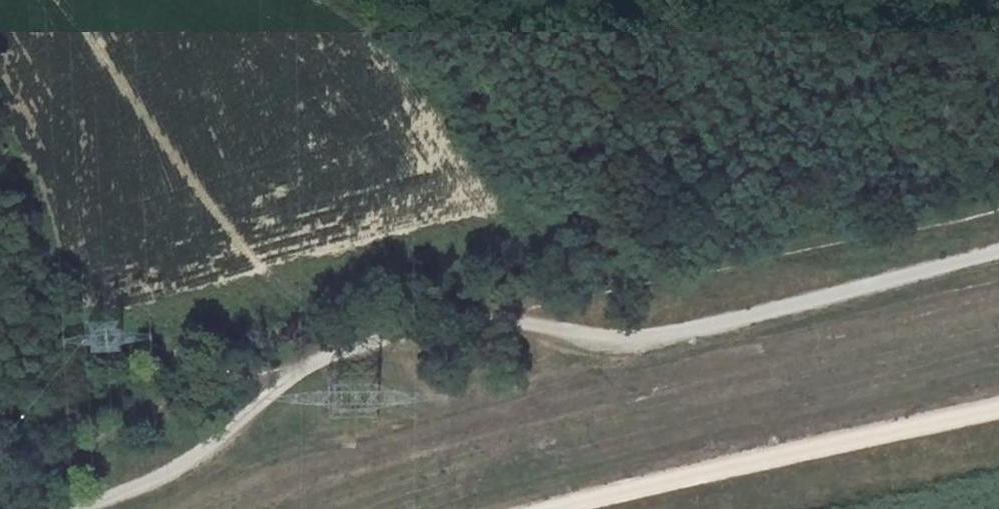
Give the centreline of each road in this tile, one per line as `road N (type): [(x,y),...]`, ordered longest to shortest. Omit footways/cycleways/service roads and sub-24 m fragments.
road 1 (track): [(998,251),(671,337),(603,341),(519,316),(404,332),(306,369),(143,486),(76,508)]
road 2 (track): [(998,206),(519,316)]
road 3 (track): [(306,369),(196,395),(0,485)]

